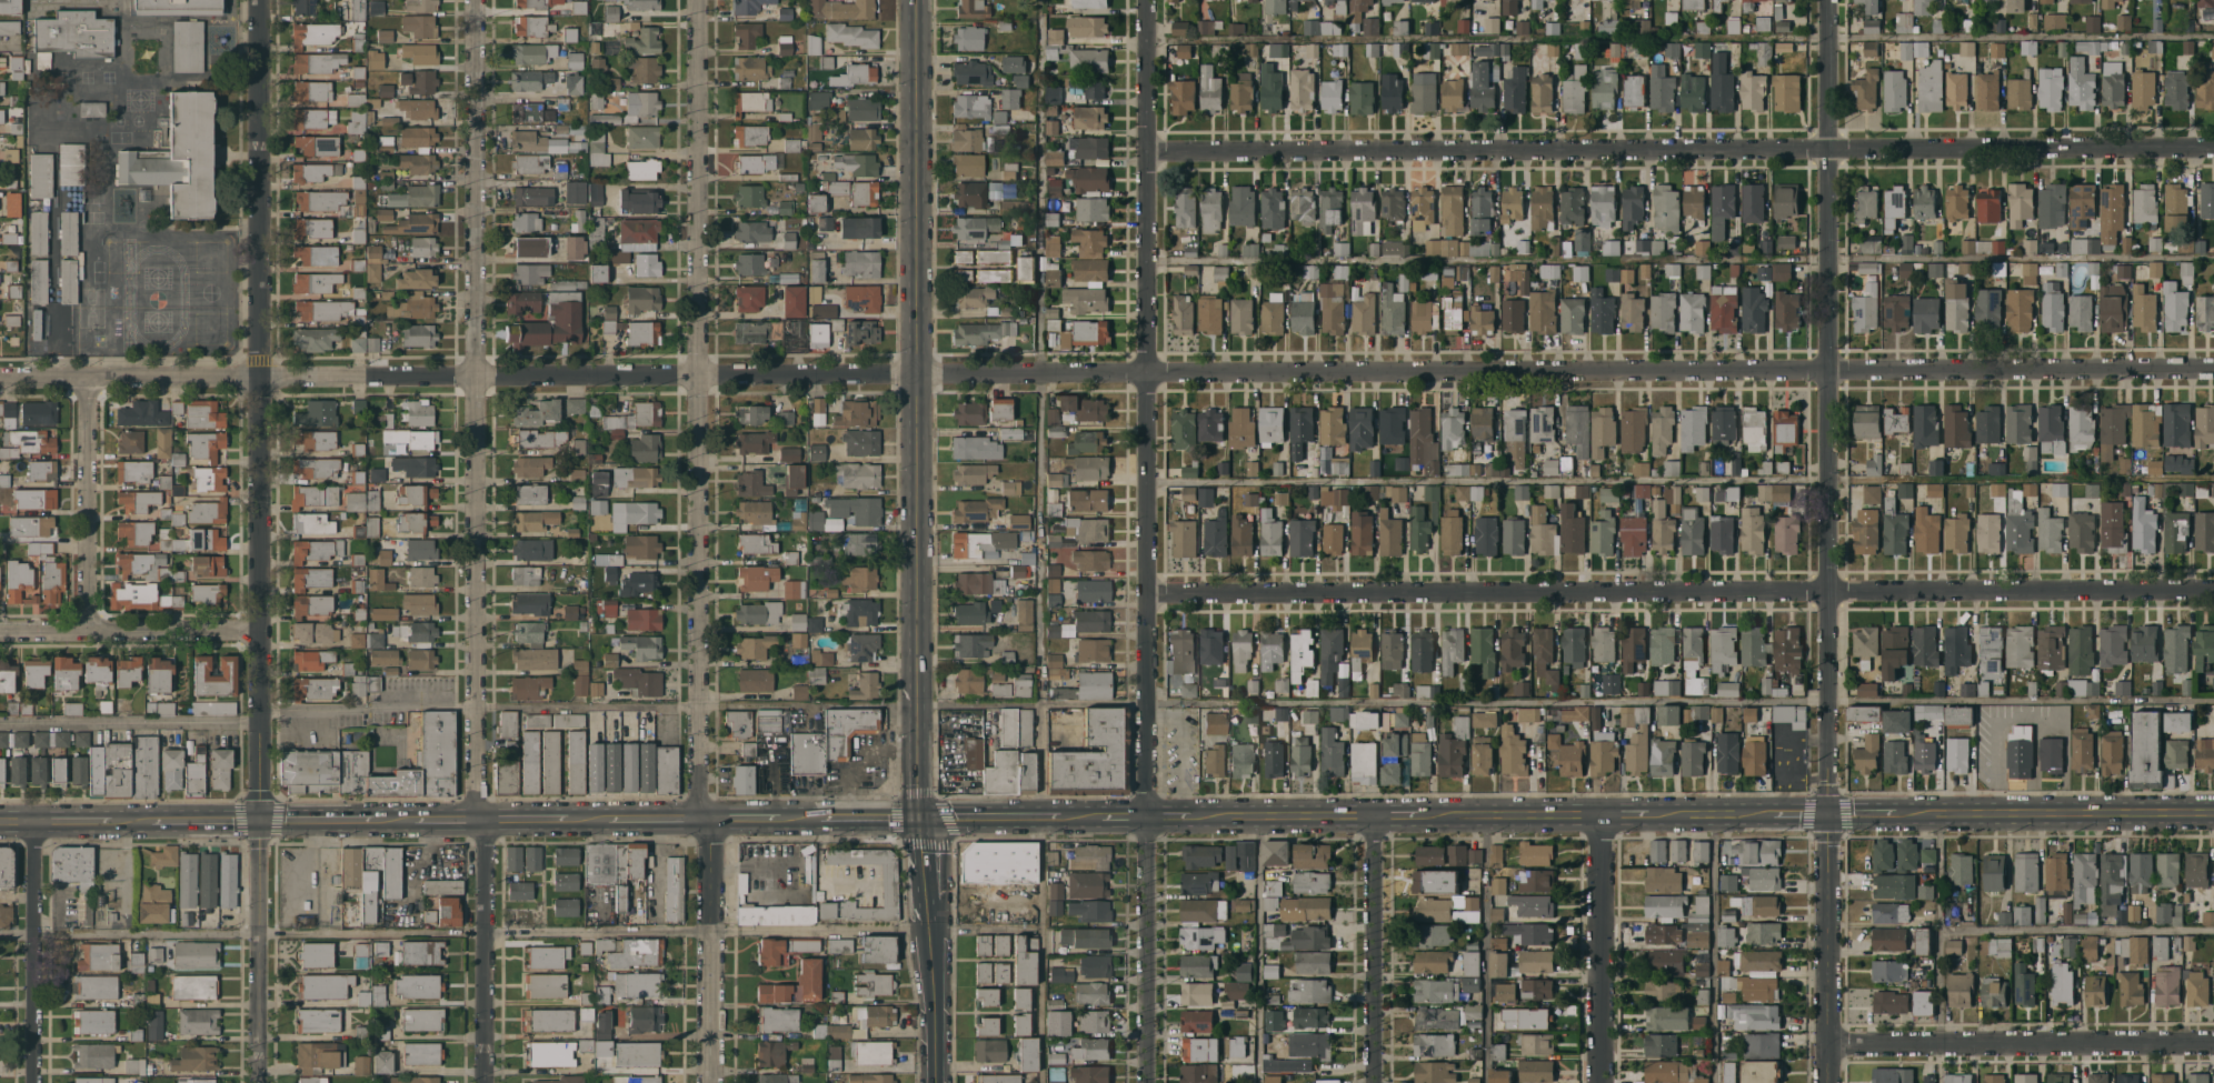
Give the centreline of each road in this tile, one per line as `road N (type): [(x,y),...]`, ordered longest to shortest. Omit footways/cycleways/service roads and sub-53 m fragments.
road 1 (residential): [(2213,368),(0,373)]
road 2 (residential): [(697,0),(697,788),(709,832),(710,1082)]
road 3 (residential): [(475,0),(481,1082)]
road 4 (tertiary): [(1829,0),(1826,1082)]
road 5 (residential): [(1148,0),(1147,1082)]
road 6 (residential): [(2213,590),(1146,593)]
road 7 (residential): [(2213,147),(1147,152)]
road 8 (tertiary): [(259,0),(258,821)]
road 9 (secondary): [(915,372),(918,818)]
road 10 (residential): [(2213,1041),(1826,1043)]
road 11 (secondary): [(916,0),(915,372)]
road 12 (secondary): [(2213,813),(1882,813)]
road 13 (residential): [(1600,814),(1599,1082)]
road 14 (residential): [(1373,815),(1372,1082)]
road 15 (tertiary): [(258,821),(256,1082)]
road 16 (residential): [(87,372),(87,633)]
road 17 (residential): [(34,822),(33,1082)]
road 18 (residential): [(259,632),(0,633)]
road 19 (secondary): [(1600,814),(1423,814)]
road 20 (secondary): [(1373,815),(1206,815)]
road 21 (tertiary): [(928,932),(934,1082)]
road 22 (secondary): [(1066,815),(918,818)]
road 23 (secondary): [(258,821),(119,822)]
road 24 (secondary): [(1787,813),(1650,814)]
road 25 (secondary): [(388,821),(258,821)]

